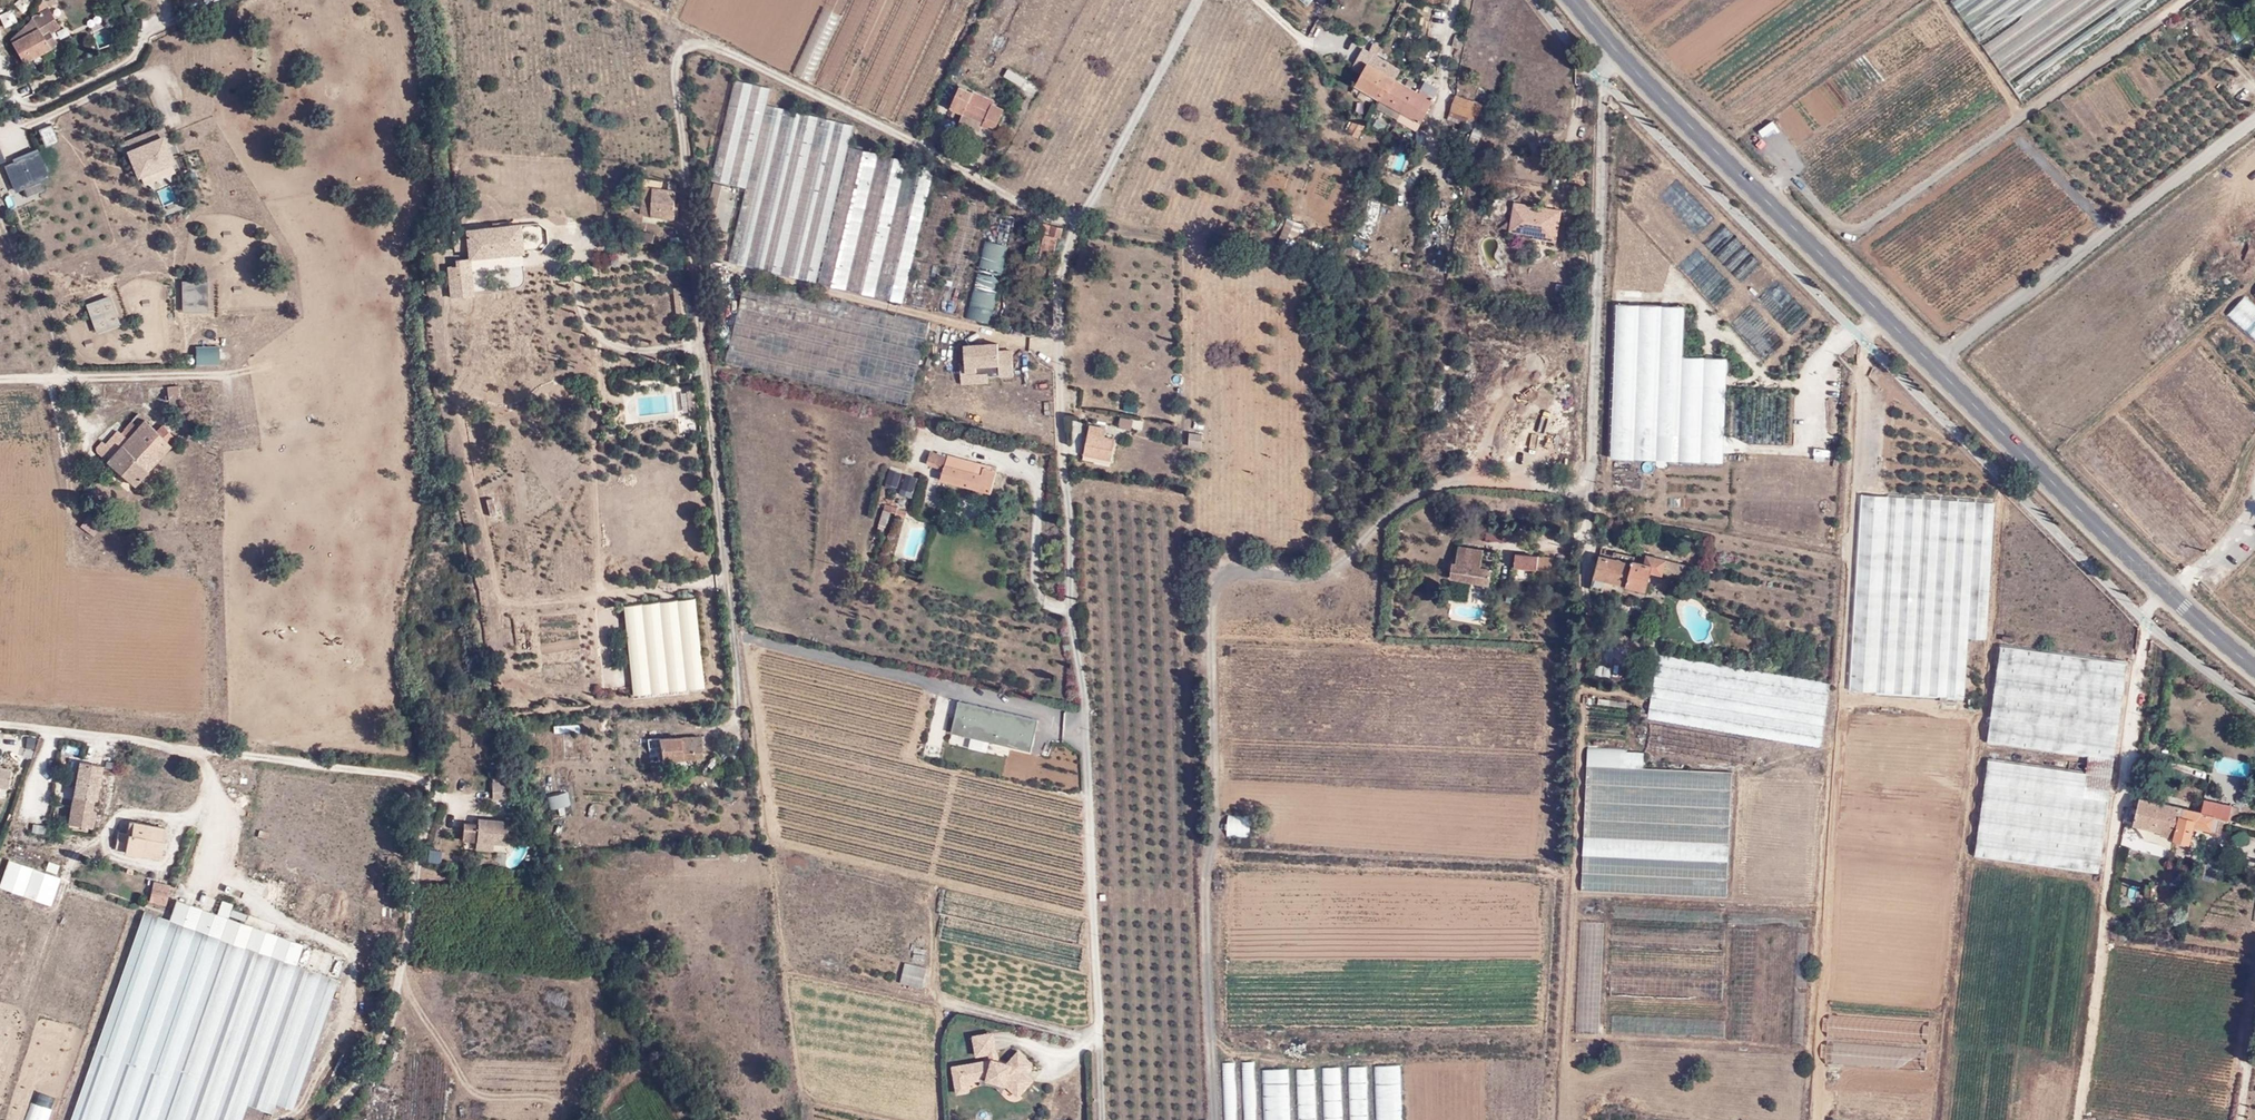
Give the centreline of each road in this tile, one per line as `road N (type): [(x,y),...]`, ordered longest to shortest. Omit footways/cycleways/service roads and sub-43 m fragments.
road 1 (unclassified): [(1200,0),(1078,224),(1061,275),(1059,356),(1095,857),(1103,1119)]
road 2 (track): [(1619,52),(1594,70),(1603,128),(1593,491),(1563,1119)]
road 3 (track): [(1078,224),(733,51),(701,44),(679,54),(674,74),(742,686)]
road 4 (primary): [(1576,0),(1932,363),(2254,668)]
road 5 (track): [(1593,491),(1464,484),(1428,493),(1329,577),(1242,567),(1212,581),(1214,842)]
road 6 (track): [(2168,593),(2151,609),(2138,664),(2080,1119)]
road 7 (track): [(1764,197),(1790,173),(1845,229),(1872,221),(2185,0)]
road 8 (track): [(1087,716),(735,632)]
road 9 (track): [(1932,0),(1720,154)]
road 10 (track): [(1940,0),(2022,114)]

